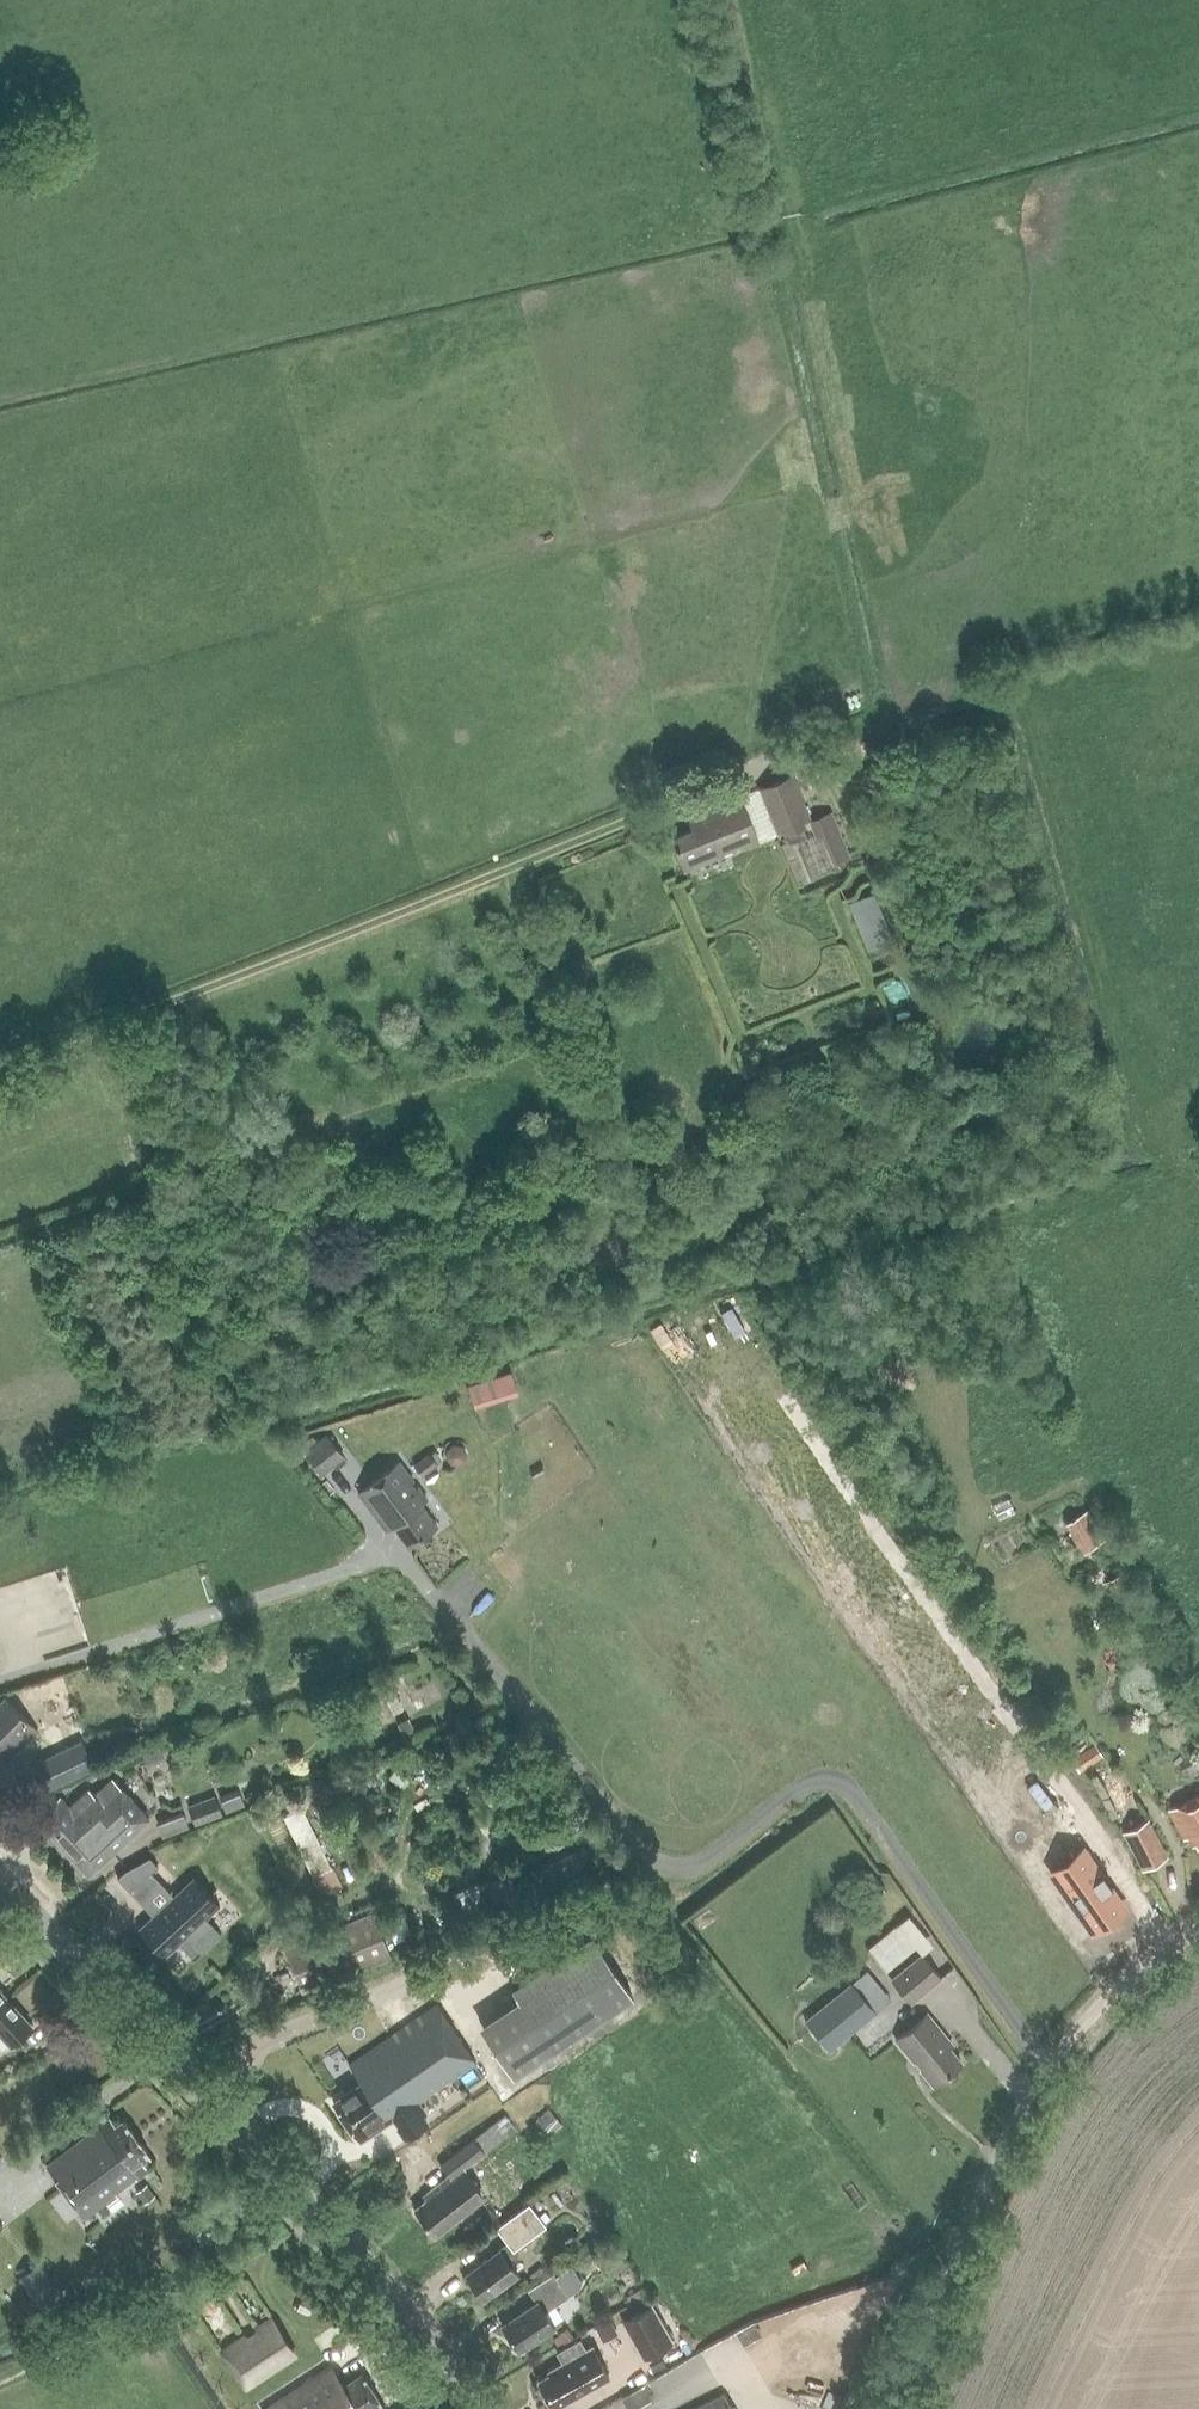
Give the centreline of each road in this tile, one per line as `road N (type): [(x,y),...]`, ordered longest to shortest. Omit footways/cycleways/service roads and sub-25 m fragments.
road 1 (tertiary): [(473,2408),(399,2302),(0,1885)]
road 2 (unclassified): [(889,2408),(1009,2130),(1044,2071),(1128,1980),(1198,1931)]

